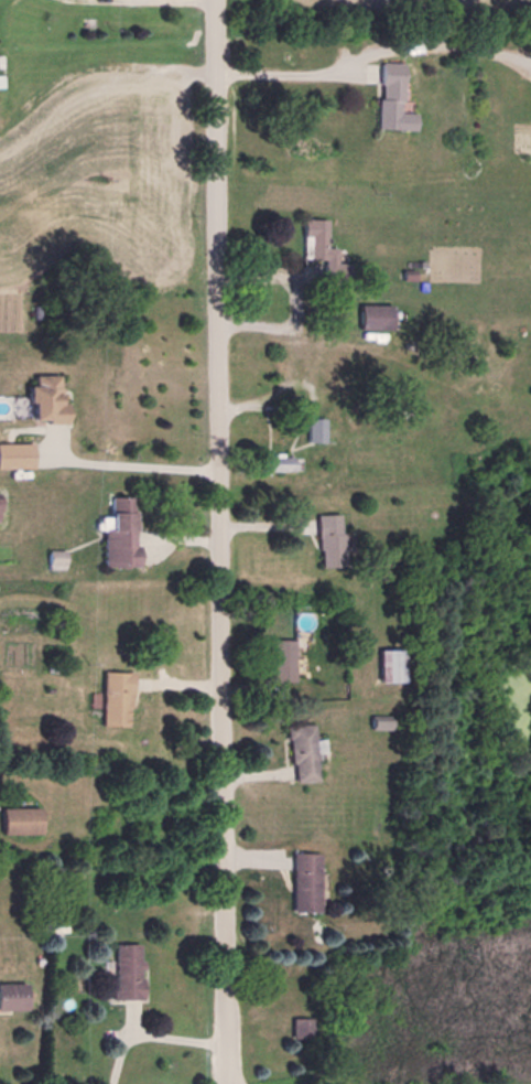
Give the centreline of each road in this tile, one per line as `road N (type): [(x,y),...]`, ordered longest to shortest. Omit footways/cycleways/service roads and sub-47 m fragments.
road 1 (residential): [(219,0),(225,1083)]

